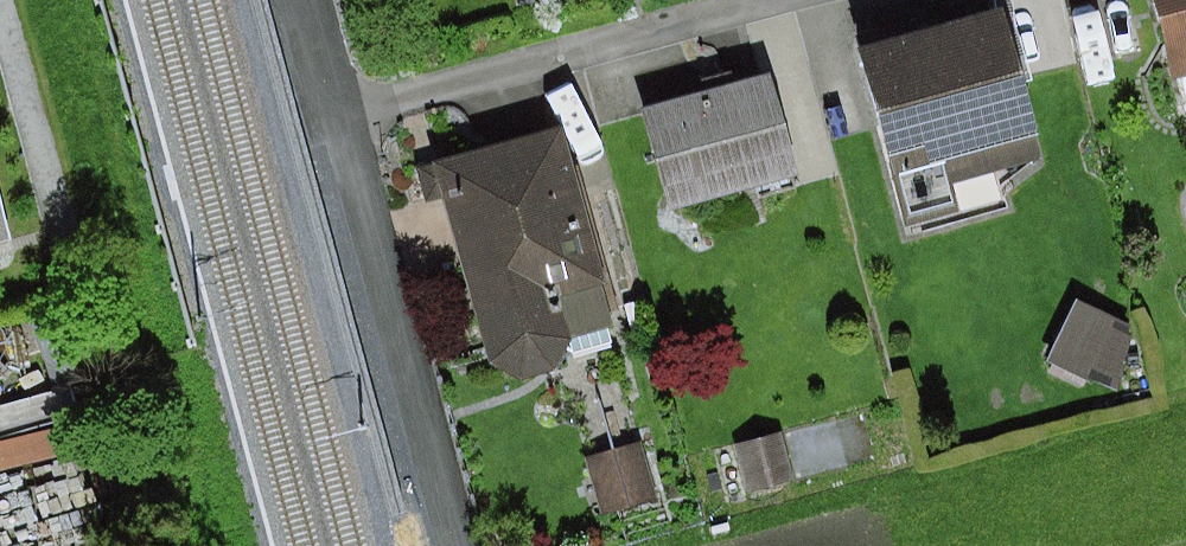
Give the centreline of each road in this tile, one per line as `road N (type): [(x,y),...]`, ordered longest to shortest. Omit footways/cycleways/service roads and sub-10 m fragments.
road 1 (residential): [(344,116),(787,0)]
road 2 (residential): [(344,116),(456,545)]
road 3 (residential): [(313,0),(344,116)]

